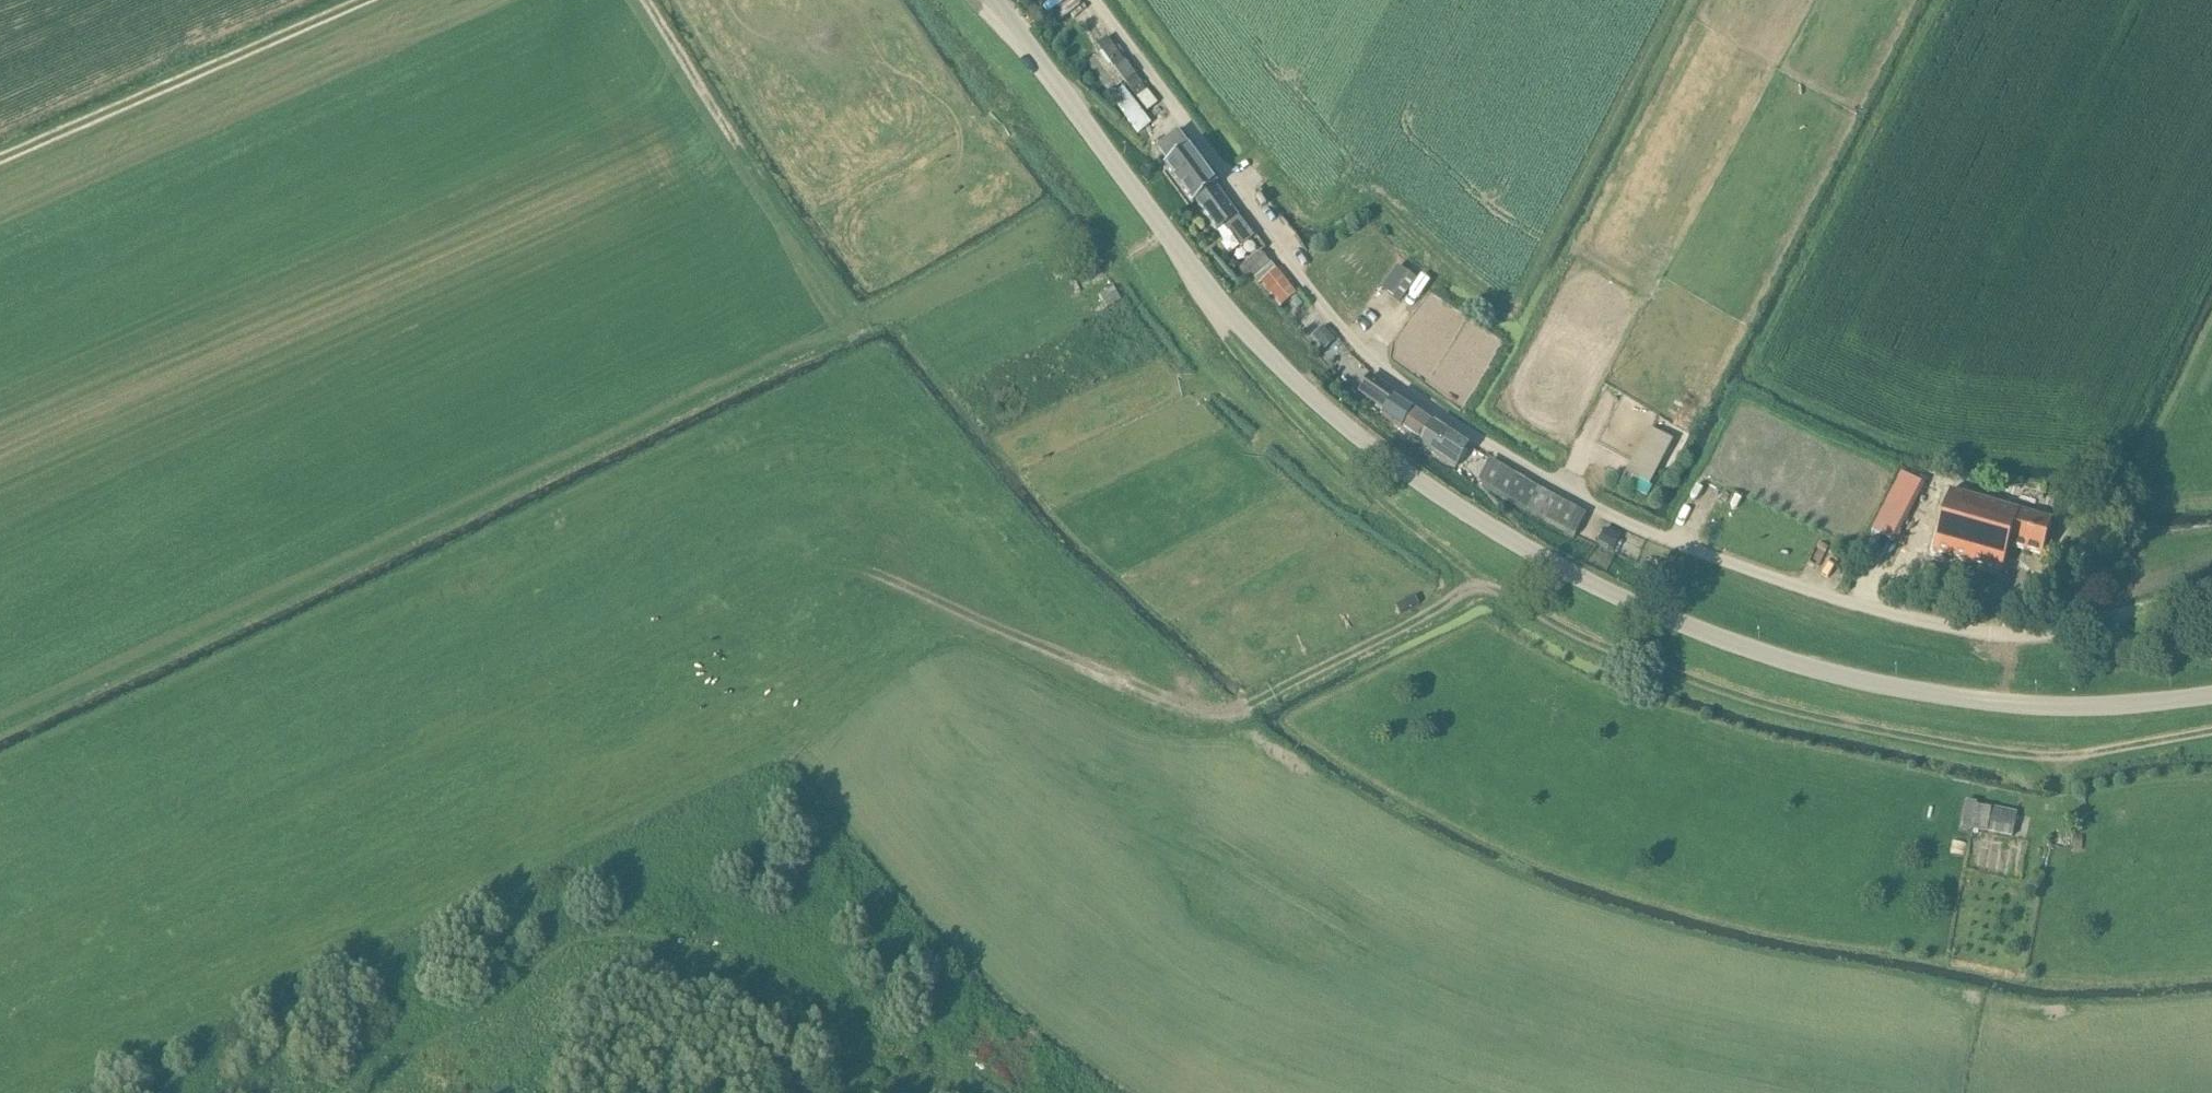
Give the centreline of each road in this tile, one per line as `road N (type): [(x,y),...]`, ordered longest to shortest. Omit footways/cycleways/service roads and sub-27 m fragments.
road 1 (tertiary): [(2211,701),(2021,705),(1797,666),(1667,620),(1534,554),(1325,414),(1263,352),(1204,287),(995,0)]
road 2 (unclassified): [(2211,591),(2050,633),(1969,631),(1803,590),(1578,498),(1411,395),(1352,342),(1094,0)]
road 3 (track): [(2211,734),(2112,756),(2011,761),(1820,723),(1700,690),(1579,642),(1478,586),(1403,524),(1232,355),(1204,287)]
road 4 (track): [(863,573),(1082,667),(1220,713),(1272,695),(1478,586)]

